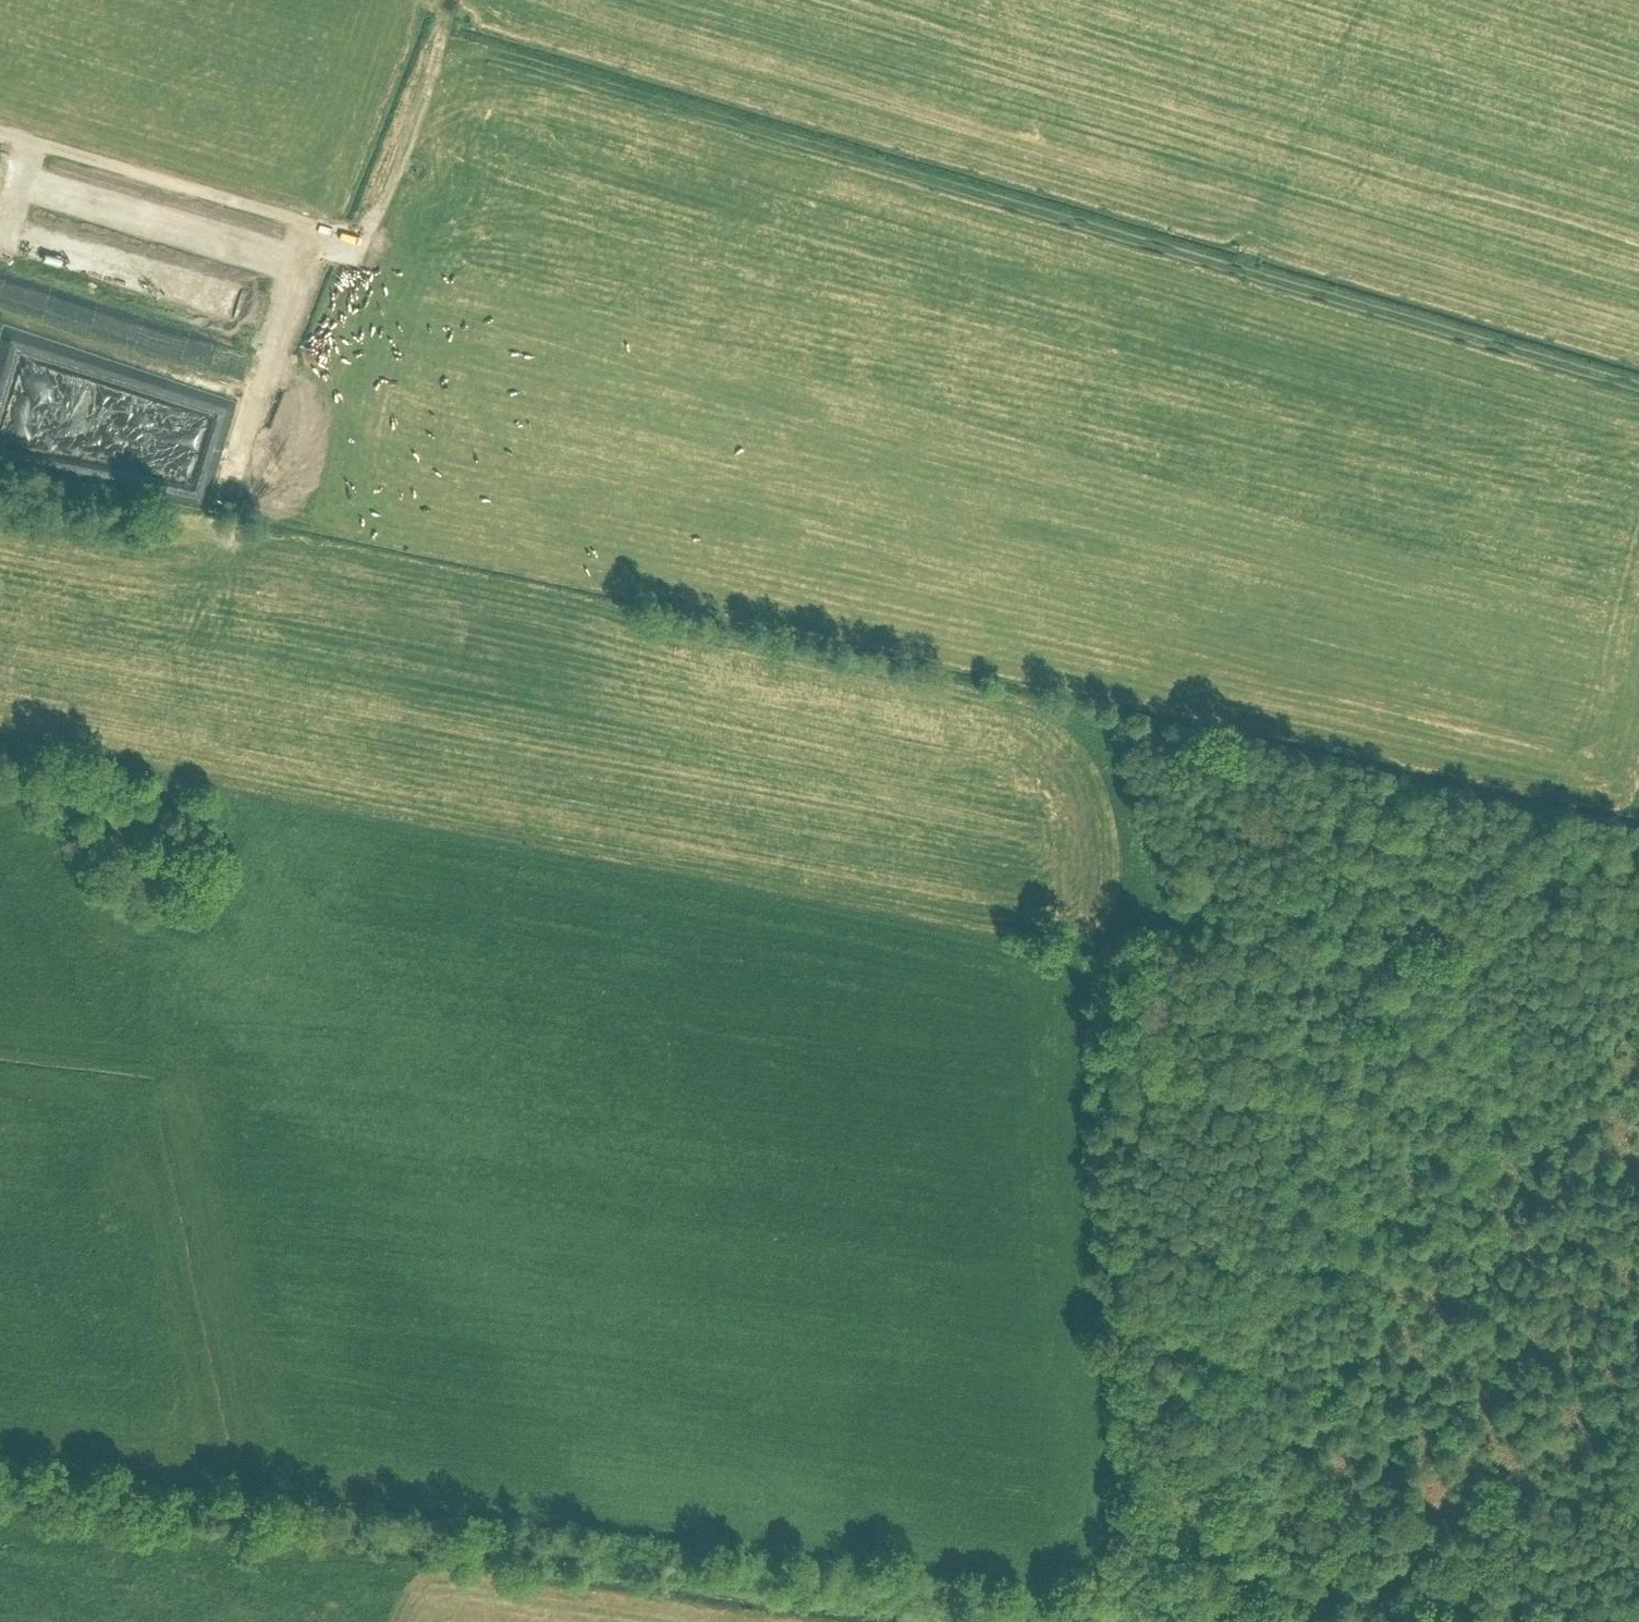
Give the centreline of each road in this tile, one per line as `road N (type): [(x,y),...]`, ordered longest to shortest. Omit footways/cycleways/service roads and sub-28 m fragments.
road 1 (track): [(173,1504),(0,1484)]

